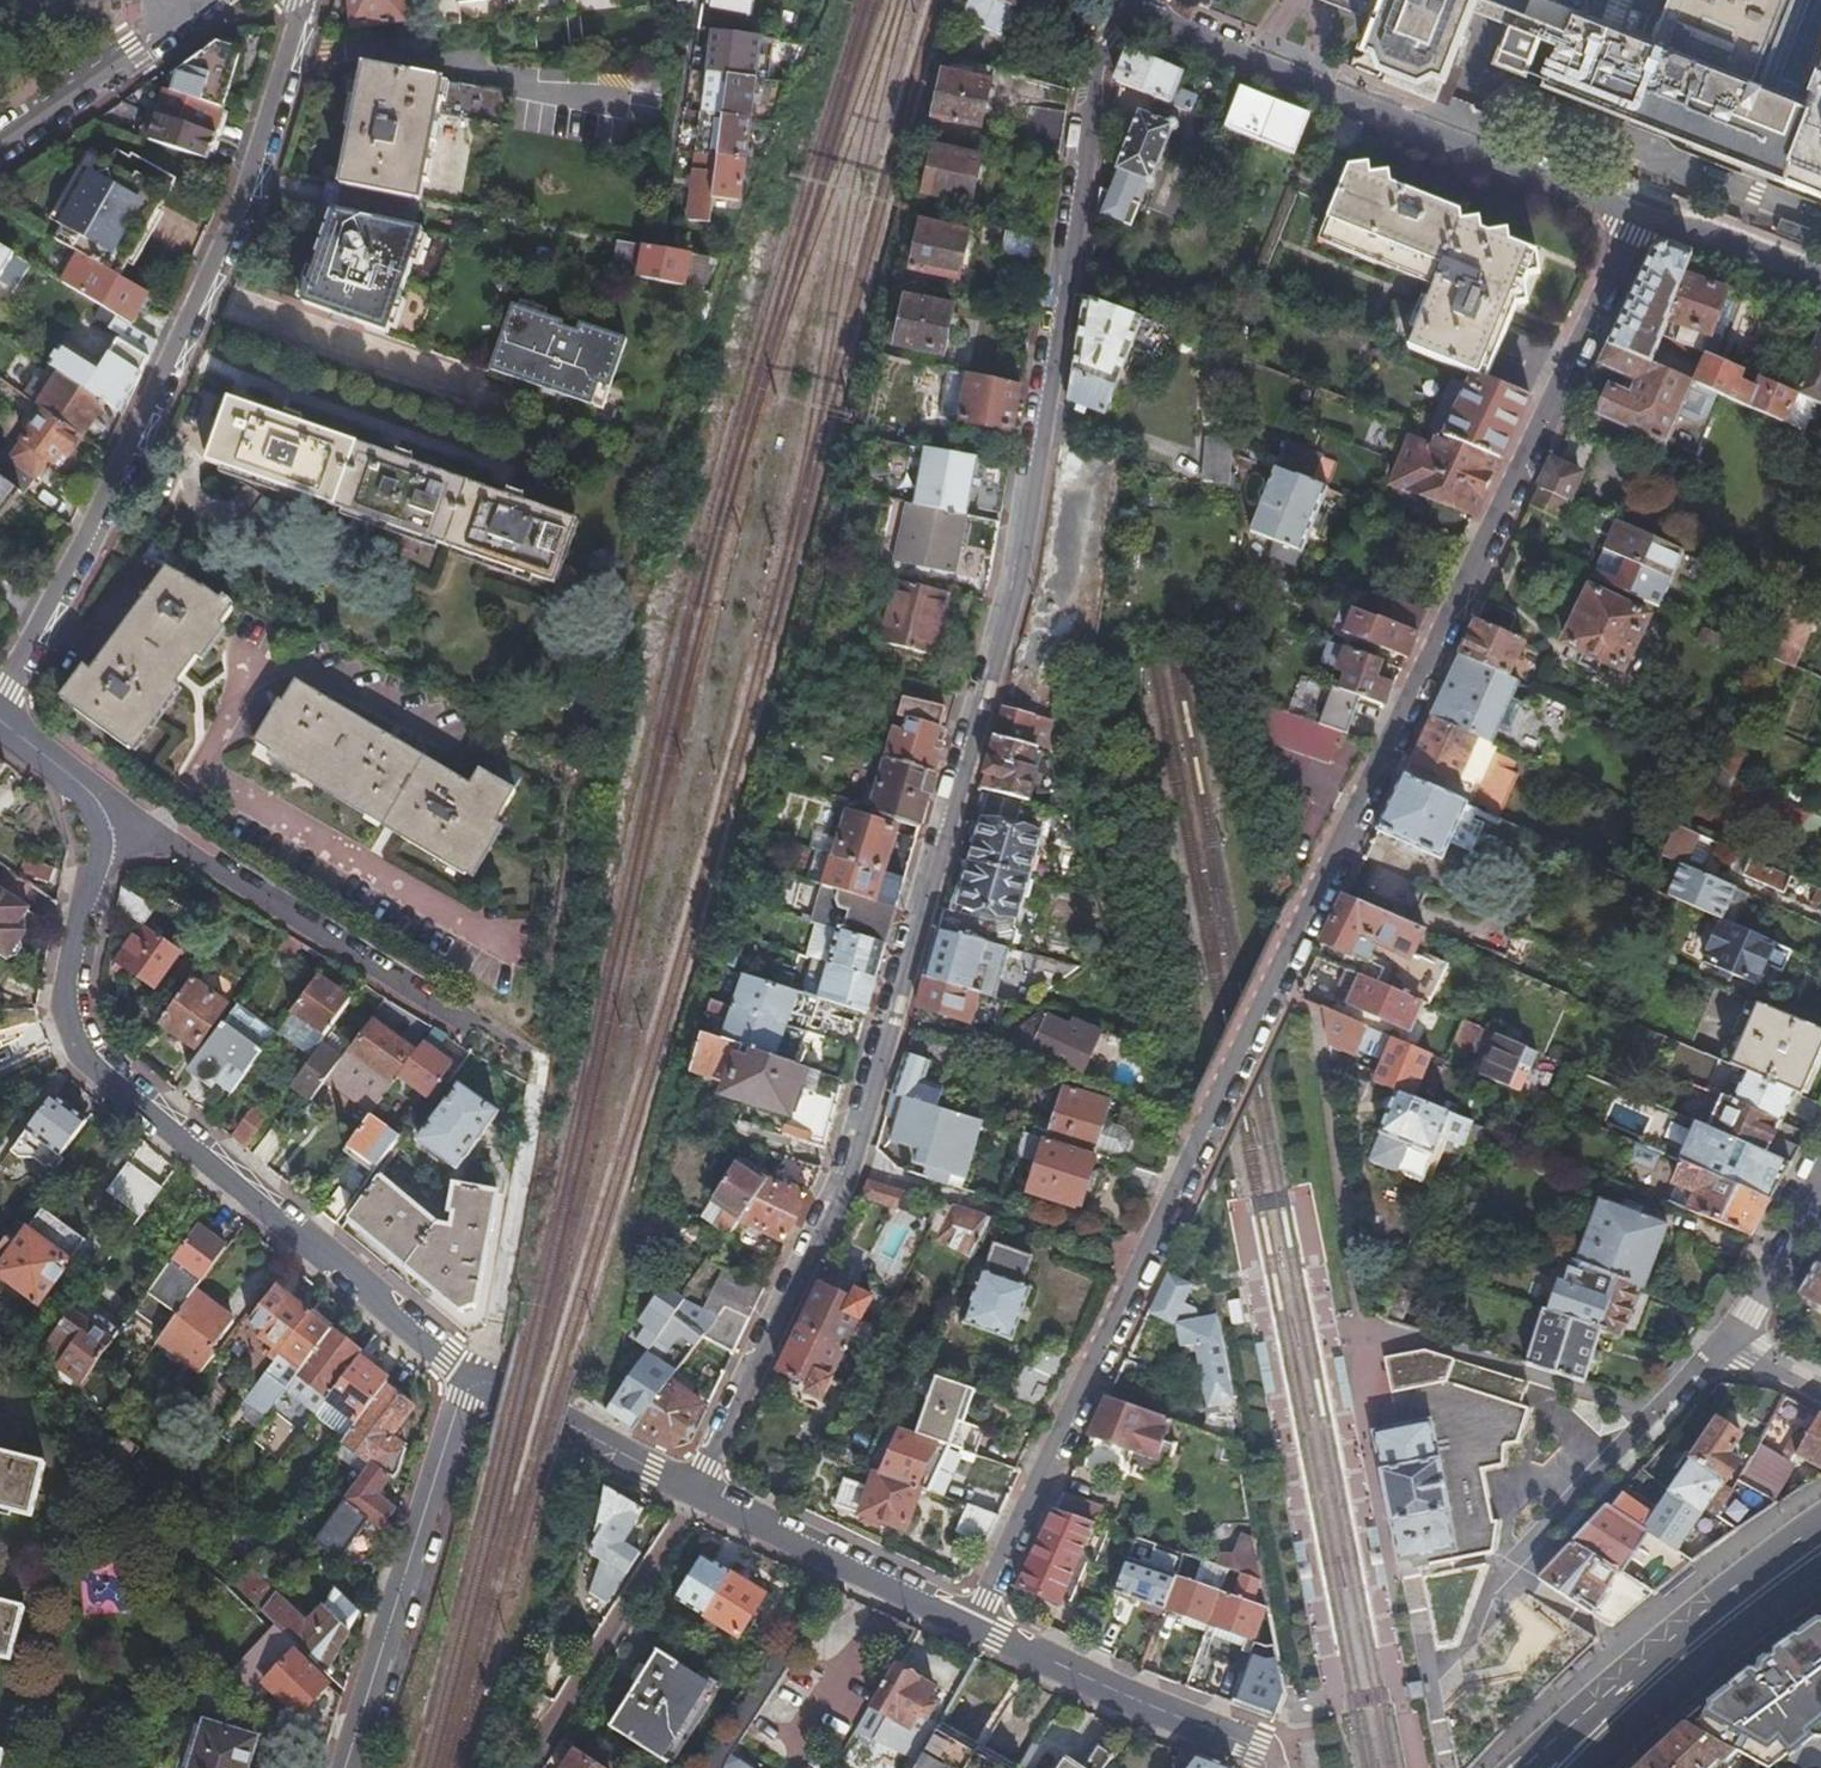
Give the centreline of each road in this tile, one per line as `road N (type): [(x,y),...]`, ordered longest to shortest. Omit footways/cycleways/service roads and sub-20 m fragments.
road 1 (residential): [(1643,212),(971,1622)]
road 2 (residential): [(696,1486),(852,1166),(1017,579),(1094,79),(1132,3)]
road 3 (residential): [(302,0),(241,210),(91,537),(0,696)]
road 4 (residential): [(106,809),(68,994),(72,1031),(106,1069),(472,1379)]
road 5 (residential): [(1132,3),(1643,212)]
road 6 (residential): [(106,809),(171,837),(466,1024)]
road 7 (residential): [(472,1379),(351,1767)]
road 8 (primary): [(1820,1527),(1633,1666),(1522,1767)]
road 9 (residential): [(1272,1767),(1257,1749),(971,1622)]
road 10 (residential): [(696,1486),(524,1767)]
road 11 (residential): [(971,1622),(696,1486)]
road 12 (residential): [(537,1086),(493,1324),(472,1379)]
road 13 (primary): [(1593,1767),(1662,1692),(1820,1584)]
road 14 (residential): [(1820,1179),(1728,1338),(1820,1390)]
road 15 (residential): [(696,1486),(472,1379)]
road 16 (residential): [(0,150),(136,50),(178,0)]
road 17 (residential): [(1643,212),(1820,281)]
road 18 (residential): [(0,719),(65,765),(106,809)]

